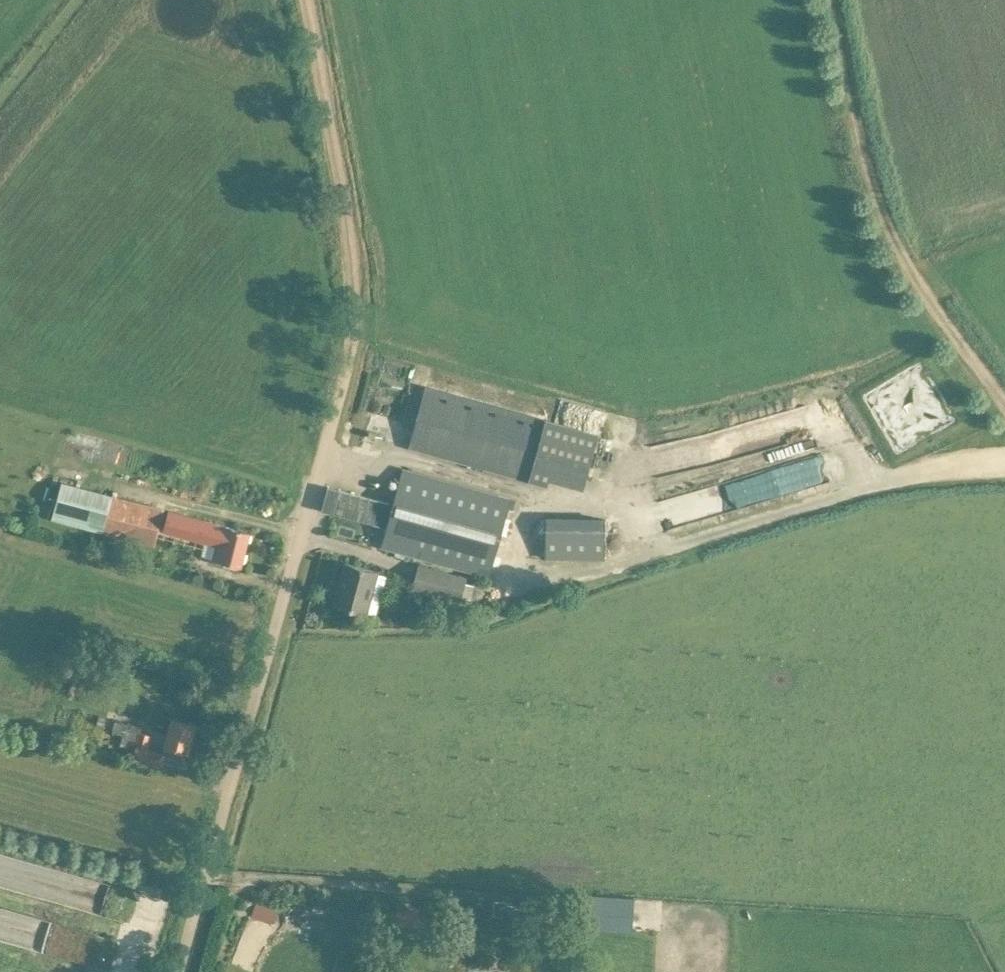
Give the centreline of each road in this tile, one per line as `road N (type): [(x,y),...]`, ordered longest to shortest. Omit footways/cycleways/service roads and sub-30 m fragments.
road 1 (unclassified): [(175,971),(347,350)]
road 2 (track): [(1004,403),(877,204),(838,0)]
road 3 (track): [(347,350),(362,284),(311,0)]

